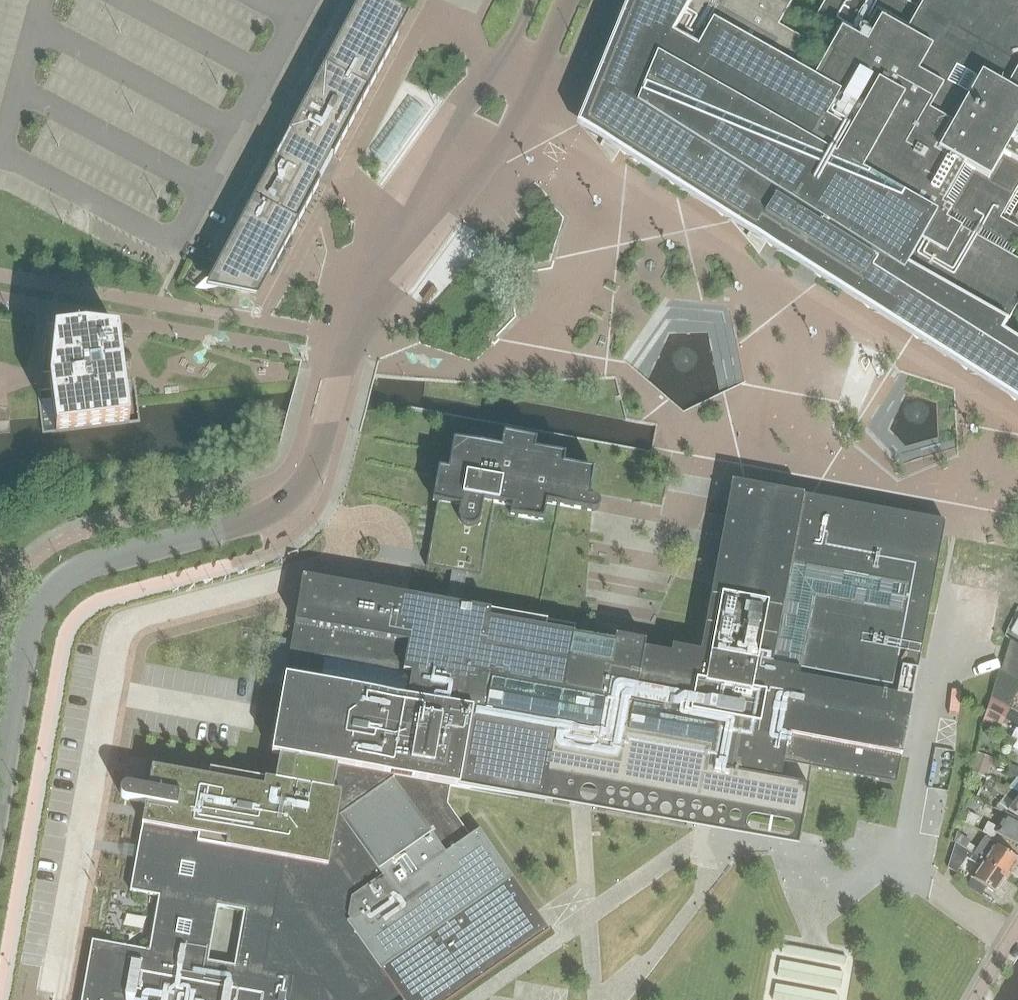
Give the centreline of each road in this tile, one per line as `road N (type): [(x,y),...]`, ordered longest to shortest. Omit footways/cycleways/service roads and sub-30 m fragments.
road 1 (tertiary): [(0,787),(36,611),(76,571),(244,523),(297,491),(317,458),(352,313),(374,263),(435,181)]
road 2 (tertiary): [(435,181),(510,132),(573,0)]
road 3 (tertiary): [(532,0),(491,76),(458,109),(435,181)]

